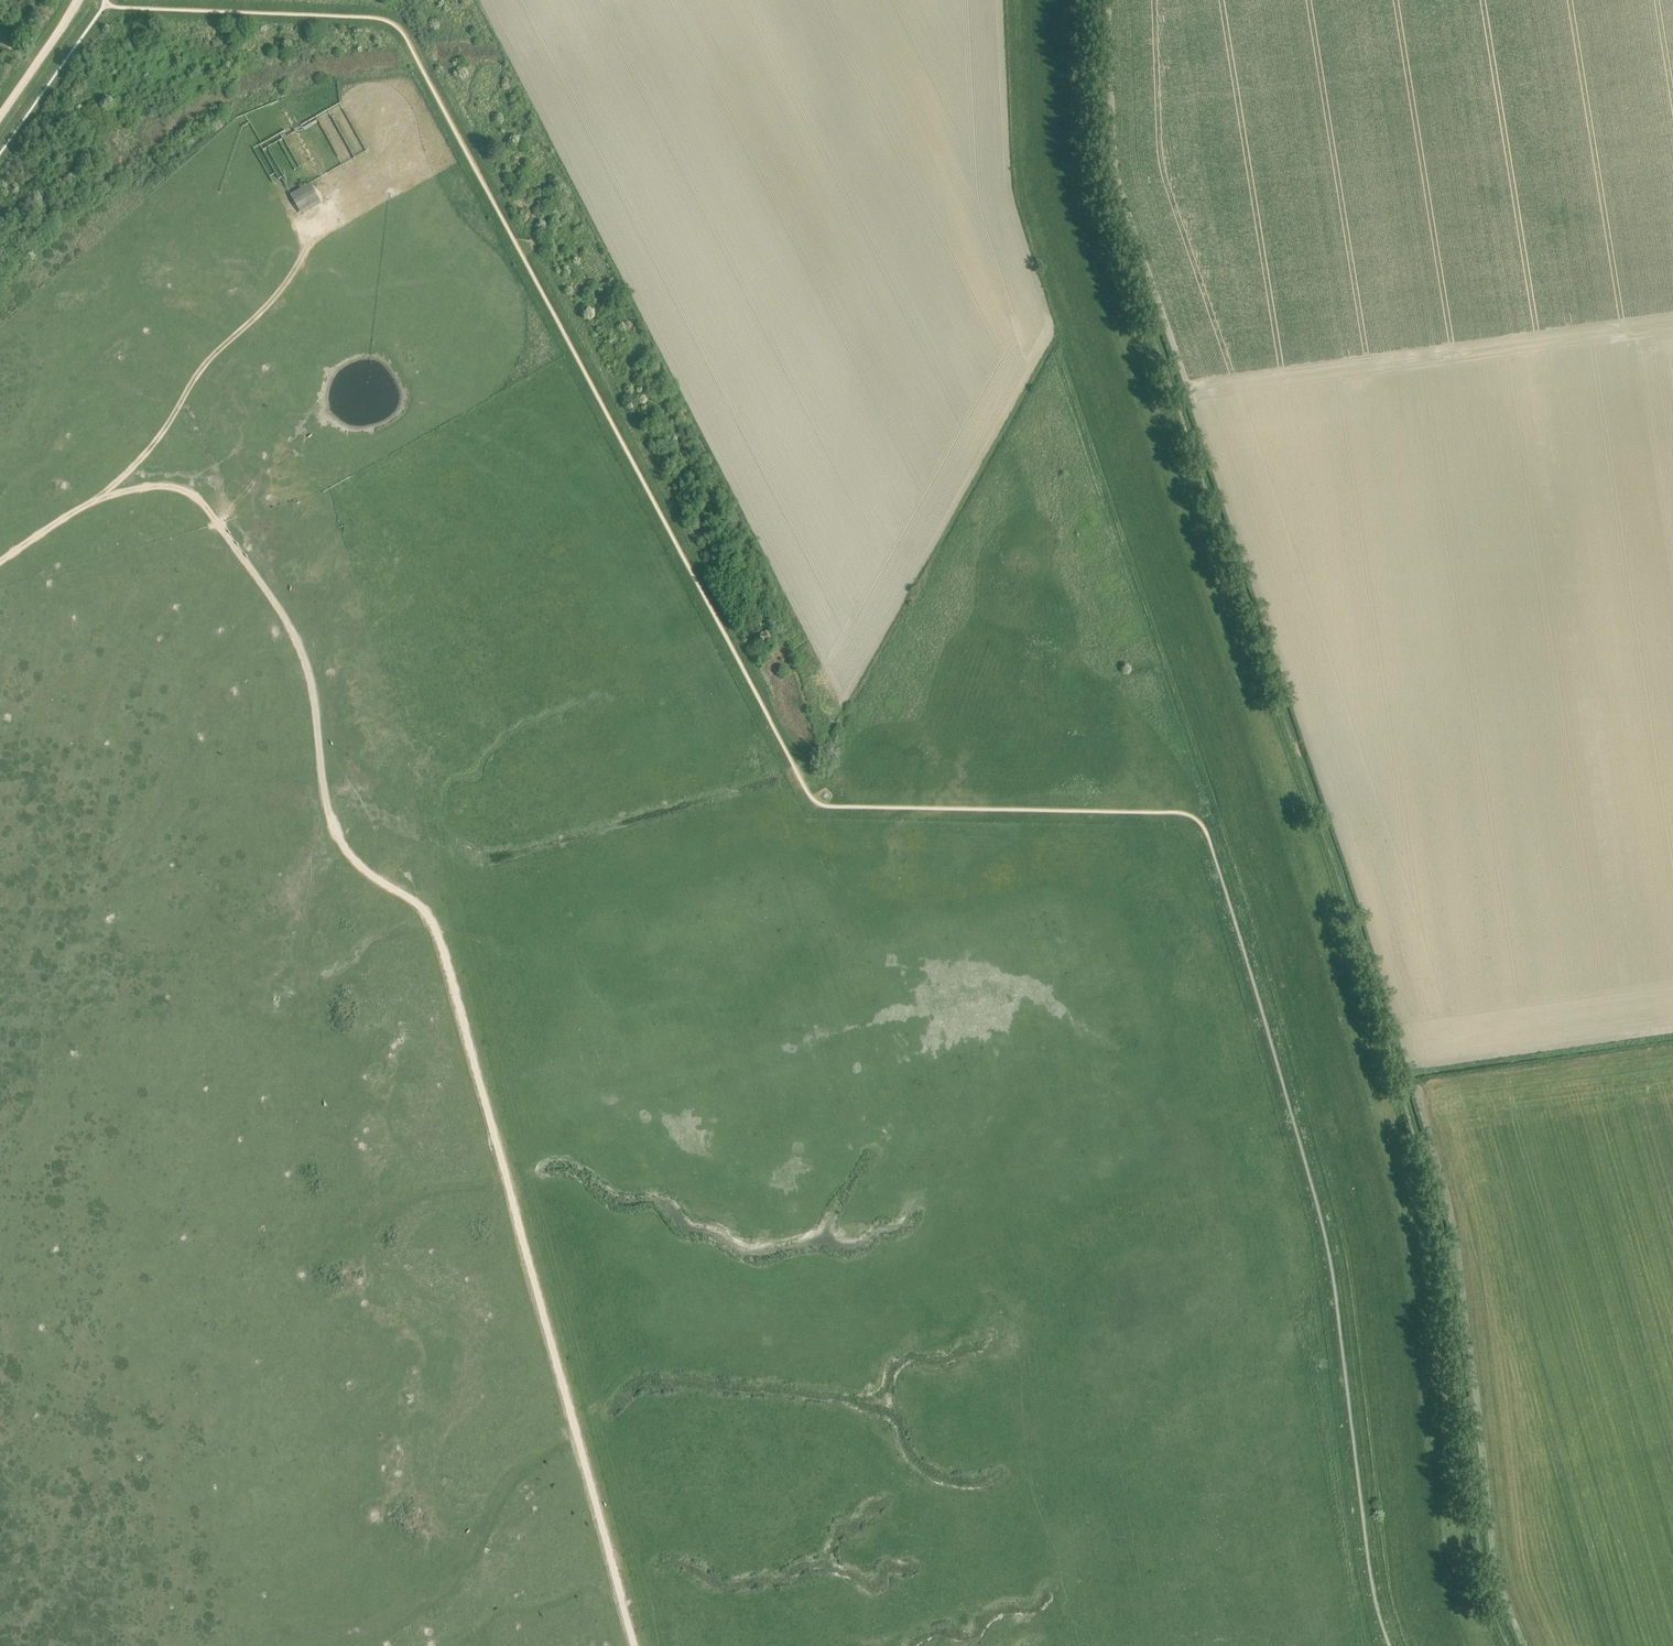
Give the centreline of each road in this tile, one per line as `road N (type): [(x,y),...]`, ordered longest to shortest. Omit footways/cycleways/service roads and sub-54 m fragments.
road 1 (track): [(1088,0),(1101,213),(1359,964),(1429,1223),(1472,1558),(1500,1645)]
road 2 (track): [(94,502),(151,487),(194,500),(281,620),(308,678),(322,798),(336,843),(359,871),(419,907),(430,923),(470,1036),(639,1645)]
road 3 (track): [(0,566),(94,502),(141,458),(199,368),(286,285),(305,237)]

